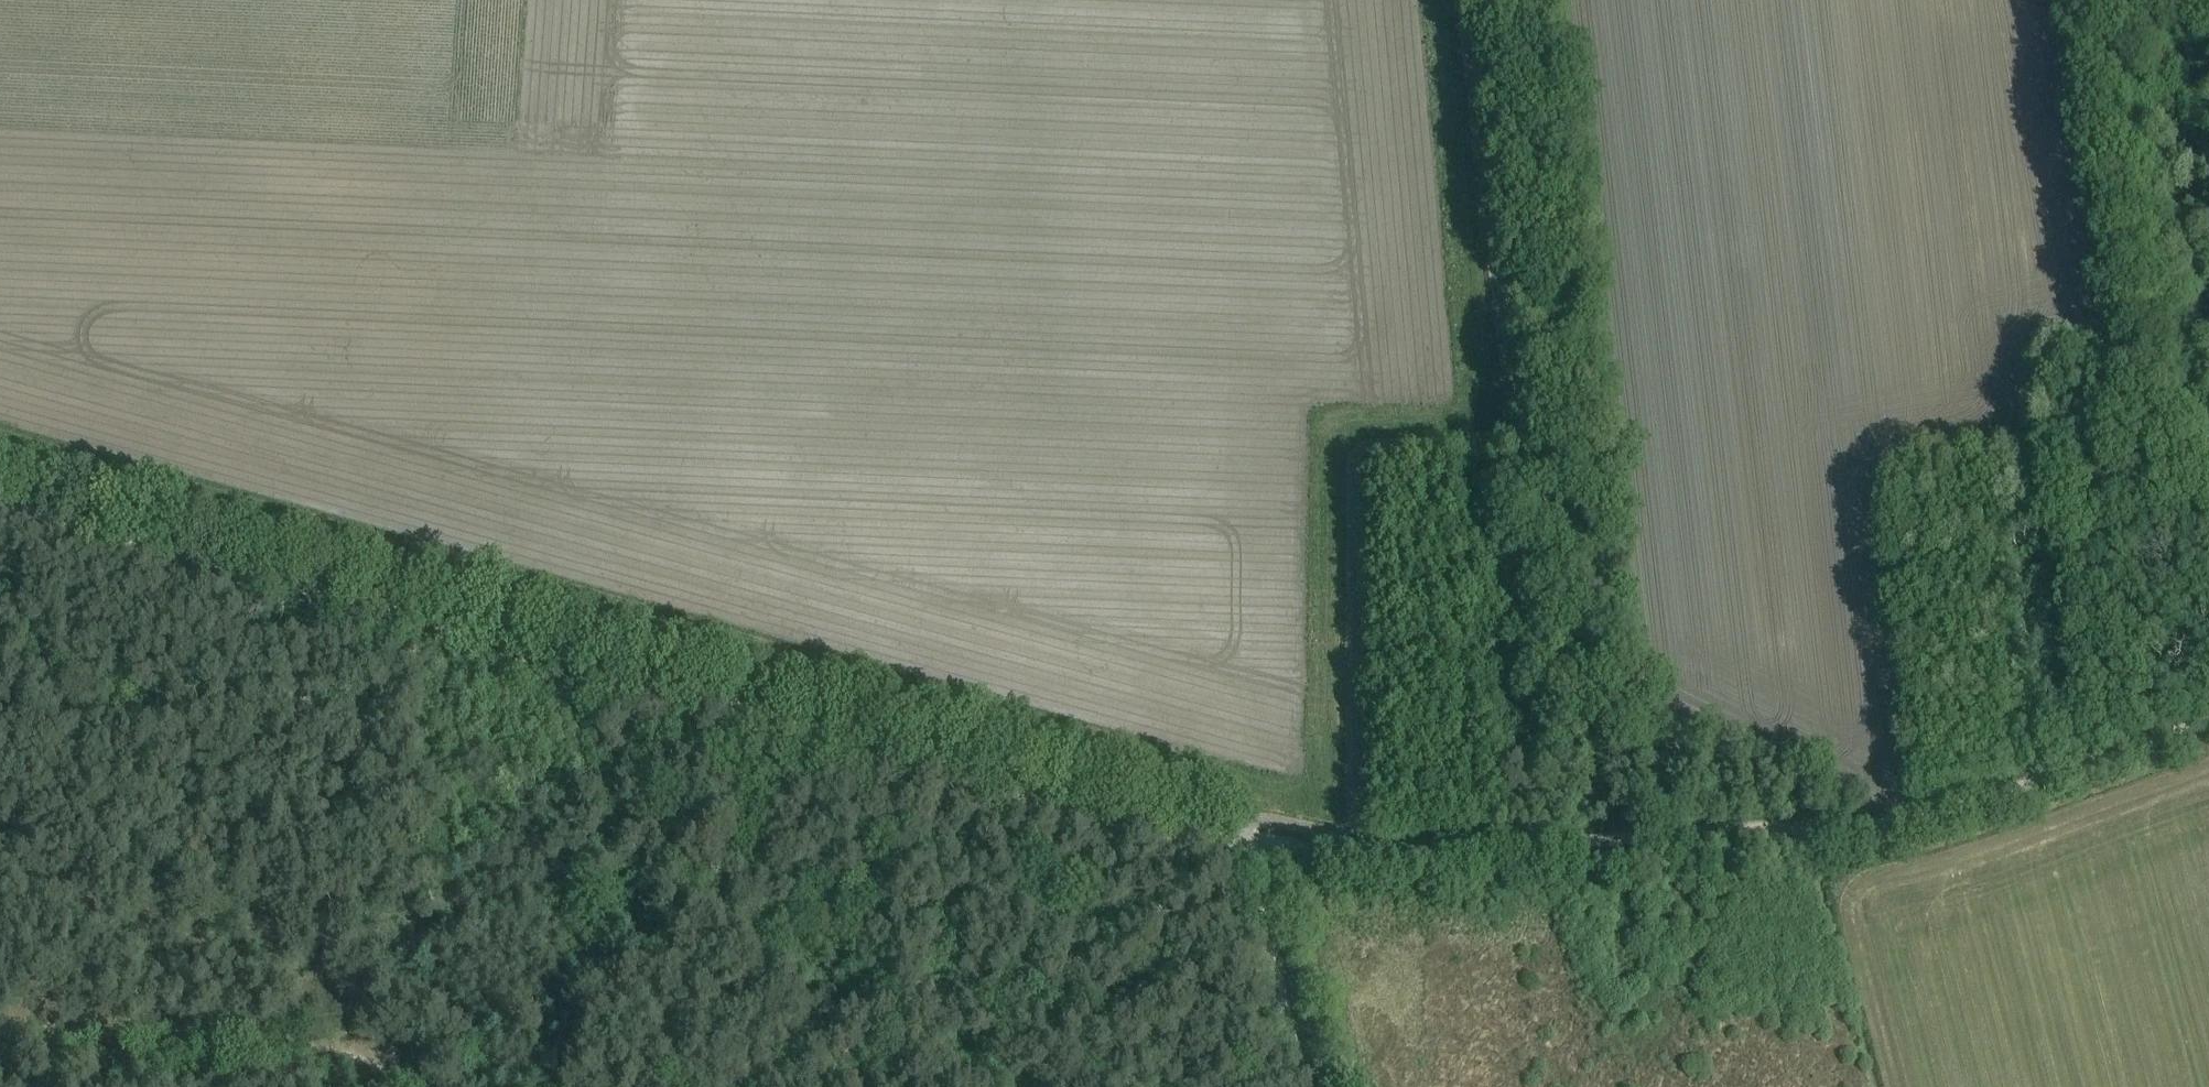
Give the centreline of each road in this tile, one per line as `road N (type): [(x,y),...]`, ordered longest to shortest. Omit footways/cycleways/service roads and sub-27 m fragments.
road 1 (track): [(0,501),(1242,836)]
road 2 (track): [(1256,840),(1344,853),(1870,824),(1946,811),(2208,722)]
road 3 (track): [(1256,840),(1309,1086)]

